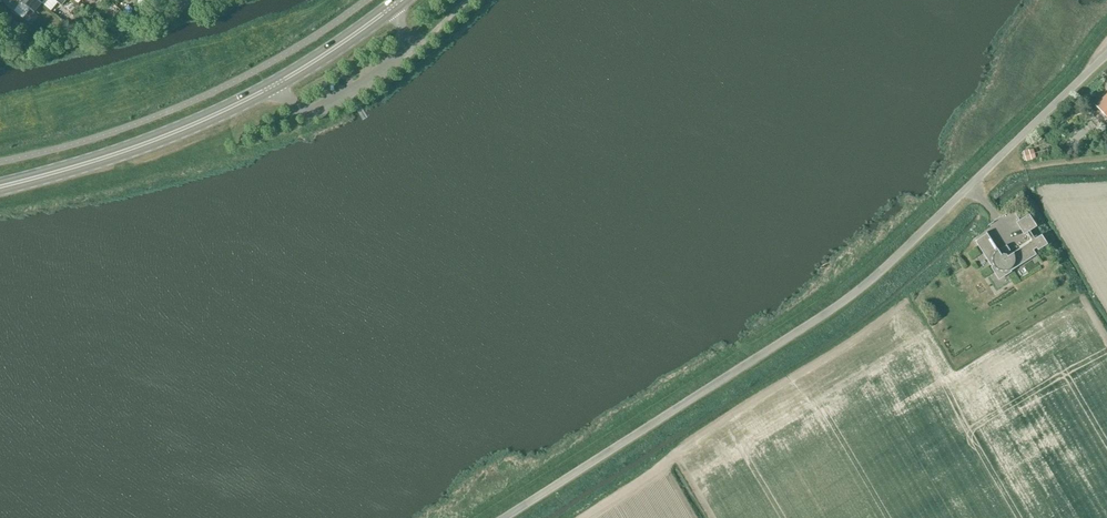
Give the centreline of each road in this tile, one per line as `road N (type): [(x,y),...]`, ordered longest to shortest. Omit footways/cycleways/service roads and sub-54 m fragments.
road 1 (unclassified): [(504,517),(865,285),(1106,55)]
road 2 (primary): [(0,187),(182,131),(310,64),(401,0)]

